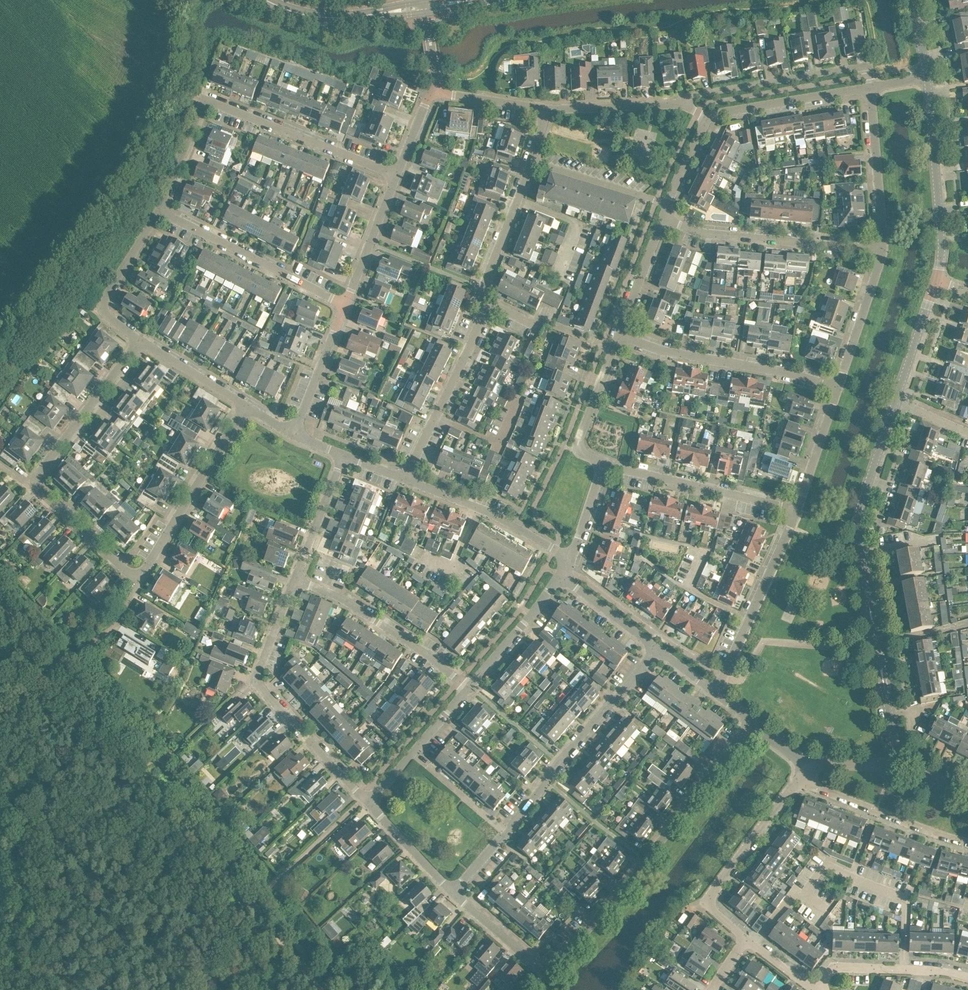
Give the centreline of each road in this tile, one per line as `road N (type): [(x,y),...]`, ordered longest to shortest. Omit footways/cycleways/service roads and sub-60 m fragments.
road 1 (track): [(322,989),(0,599)]
road 2 (residential): [(901,758),(858,534),(895,400)]
road 3 (residential): [(398,177),(205,103),(159,211)]
road 4 (residential): [(545,965),(615,901),(751,721)]
road 5 (residential): [(453,893),(656,648)]
road 6 (residential): [(368,803),(257,681),(295,579)]
road 7 (residential): [(838,389),(619,334)]
road 8 (residential): [(884,251),(703,233),(663,219)]
road 9 (residential): [(347,306),(159,211)]
road 10 (residential): [(467,689),(339,597),(295,579)]
road 11 (residential): [(745,939),(716,912),(713,893),(803,780)]
road 12 (residential): [(935,280),(941,239),(927,79)]
road 13 (residential): [(246,405),(137,574)]
road 14 (residential): [(797,510),(603,463)]
road 15 (residential): [(714,691),(797,510)]
road 16 (residential): [(405,479),(483,307)]
road 17 (residential): [(864,67),(696,93),(682,104)]
road 18 (residential): [(569,556),(405,479)]
road 19 (residential): [(36,483),(140,340)]
road 20 (residential): [(967,843),(803,780)]
road 21 (residential): [(708,118),(871,87)]
road 22 (residential): [(884,251),(871,87)]
road 23 (residential): [(967,978),(838,967),(817,989)]
road 24 (residential): [(483,307),(532,162)]
road 25 (residential): [(368,803),(467,689)]
road 26 (residential): [(603,463),(579,441),(619,334)]
road 27 (residential): [(467,689),(560,576)]
road 28 (residential): [(838,389),(884,251)]
road 29 (residential): [(668,204),(532,162)]
road 30 (residential): [(347,306),(398,177)]
road 31 (residential): [(294,434),(347,306)]
road 32 (residential): [(546,109),(682,104)]
road 33 (residential): [(137,574),(36,483)]
road 34 (residential): [(295,579),(344,455)]
road 35 (residential): [(797,510),(838,389)]
road 36 (residential): [(895,400),(935,280)]
road 37 (residential): [(246,405),(140,340)]
road 38 (residential): [(453,893),(368,803)]
road 39 (residential): [(619,334),(663,219)]
road 40 (secondary): [(384,12),(316,16),(266,0)]

